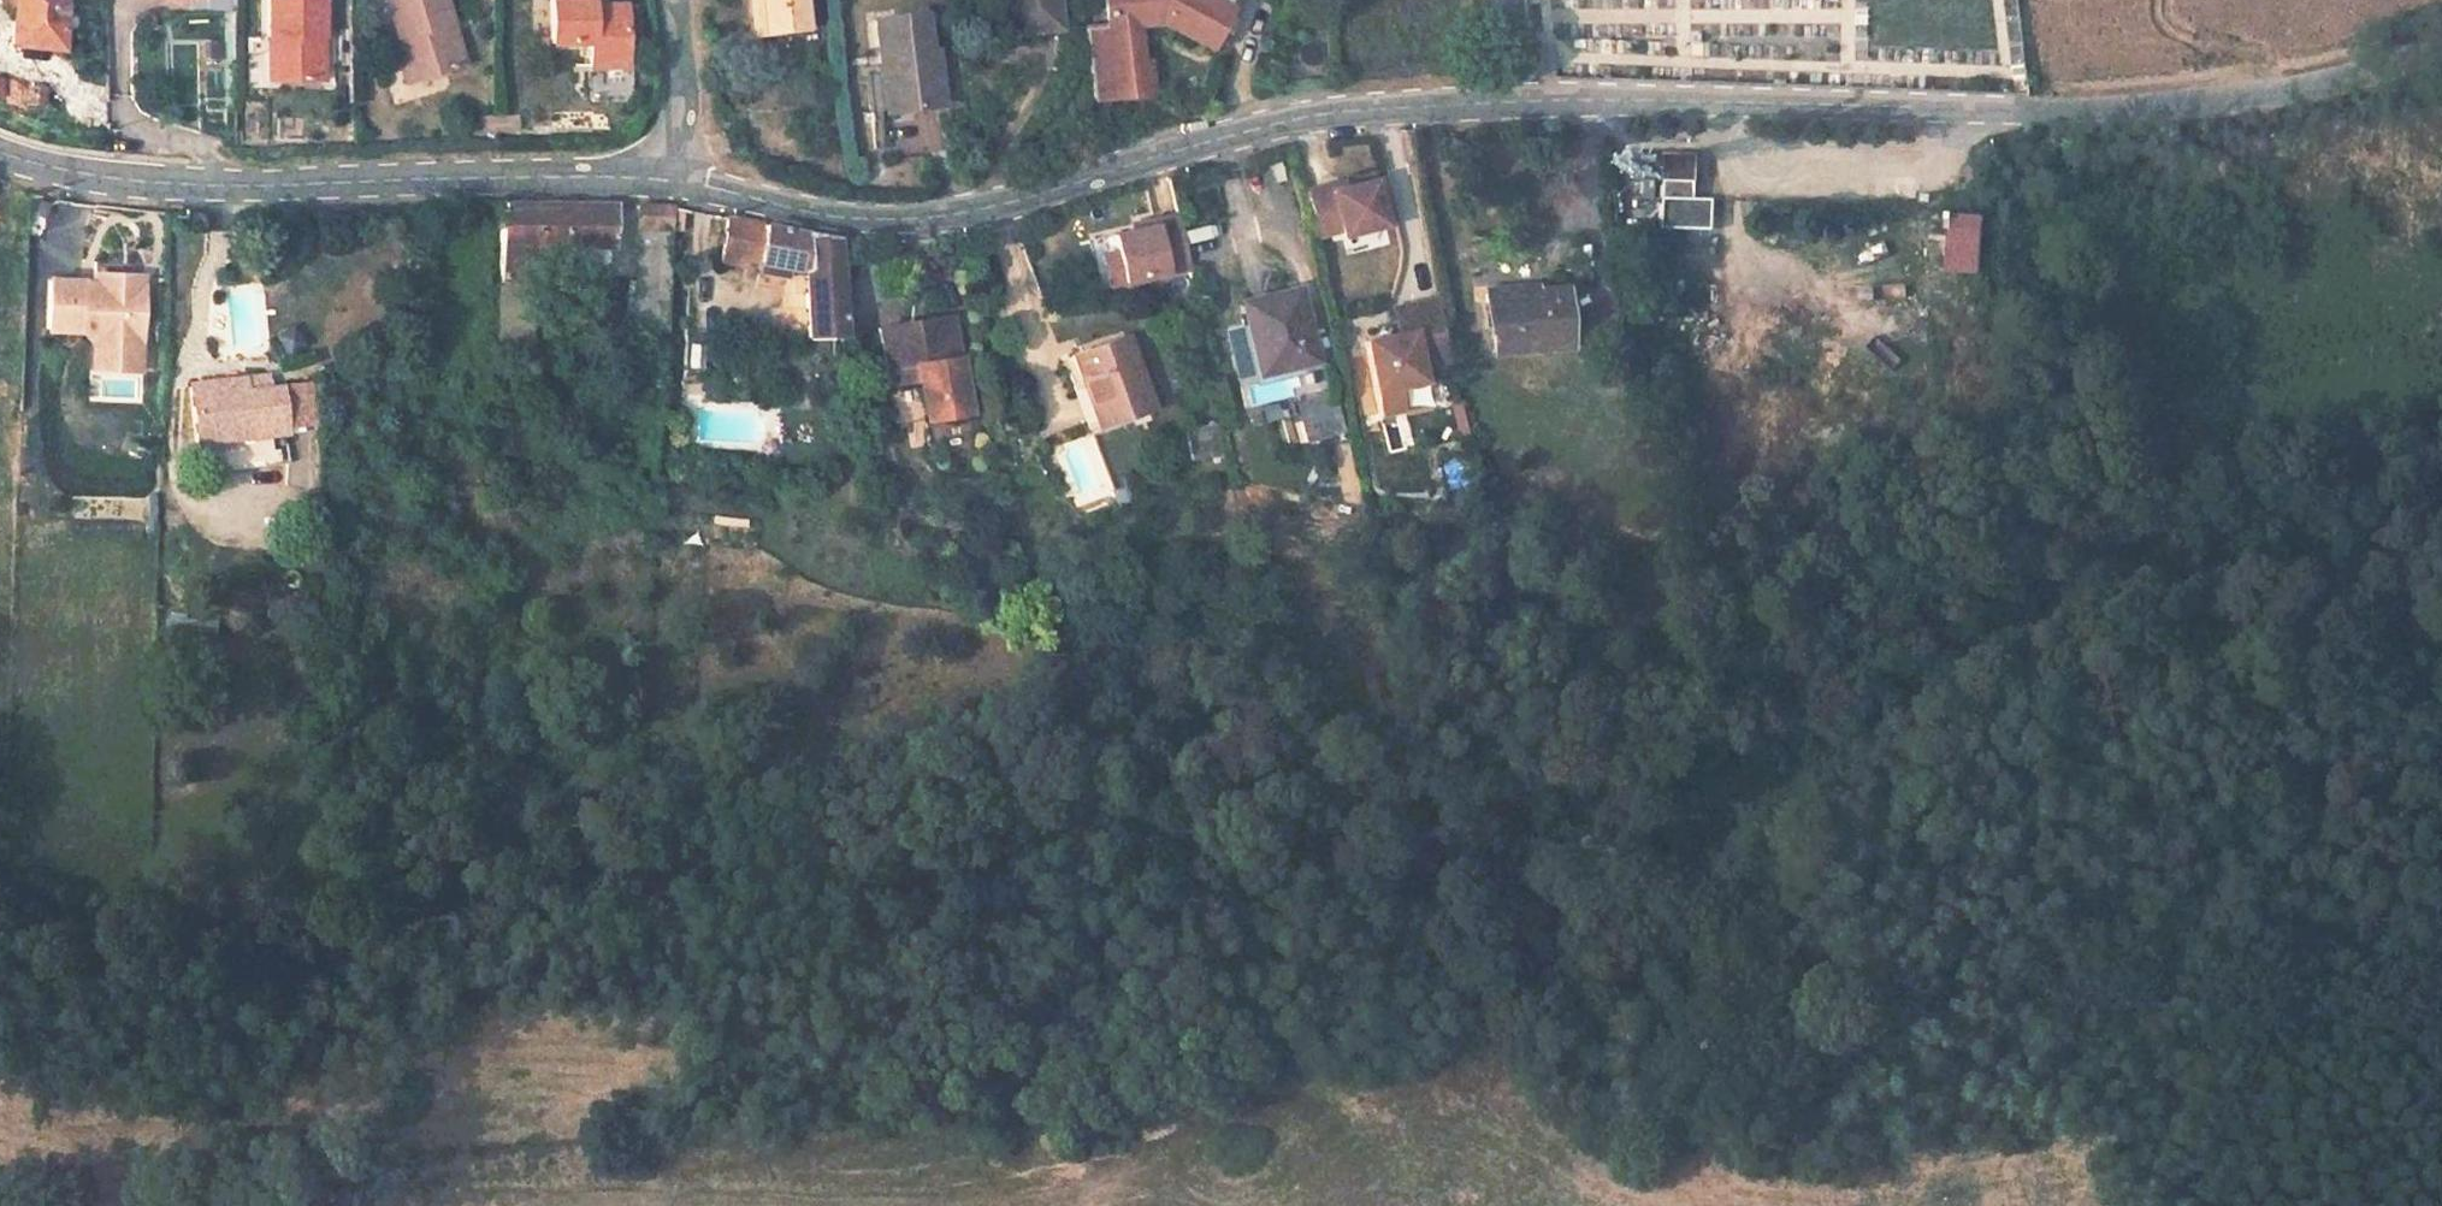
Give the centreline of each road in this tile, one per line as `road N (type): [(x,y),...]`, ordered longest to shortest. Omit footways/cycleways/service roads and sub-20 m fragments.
road 1 (track): [(0,954),(136,978),(790,888),(1136,878),(1278,889),(1611,866),(1827,804),(2133,585),(2315,580),(2441,550)]
road 2 (track): [(197,1205),(1511,1043),(1791,976),(2441,860)]
road 3 (residential): [(685,180),(817,214),(922,218),(995,207),(1314,115),(1621,101),(2121,109),(2309,89),(2441,45)]
road 4 (residential): [(0,155),(108,185),(685,180)]
road 5 (residential): [(674,0),(685,180)]

